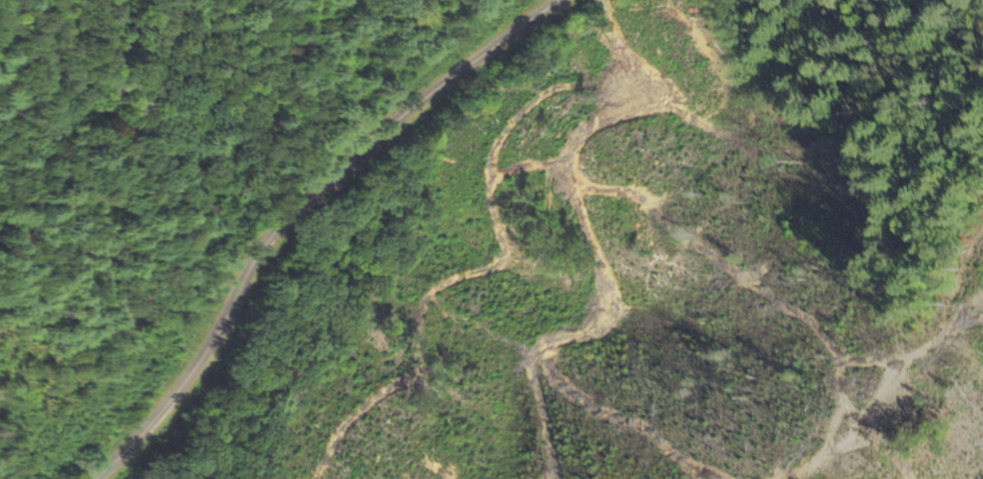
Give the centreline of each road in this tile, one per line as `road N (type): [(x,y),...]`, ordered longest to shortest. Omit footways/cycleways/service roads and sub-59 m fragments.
road 1 (tertiary): [(561,0),(437,87),(290,214),(261,244),(226,321),(194,367),(91,478)]

